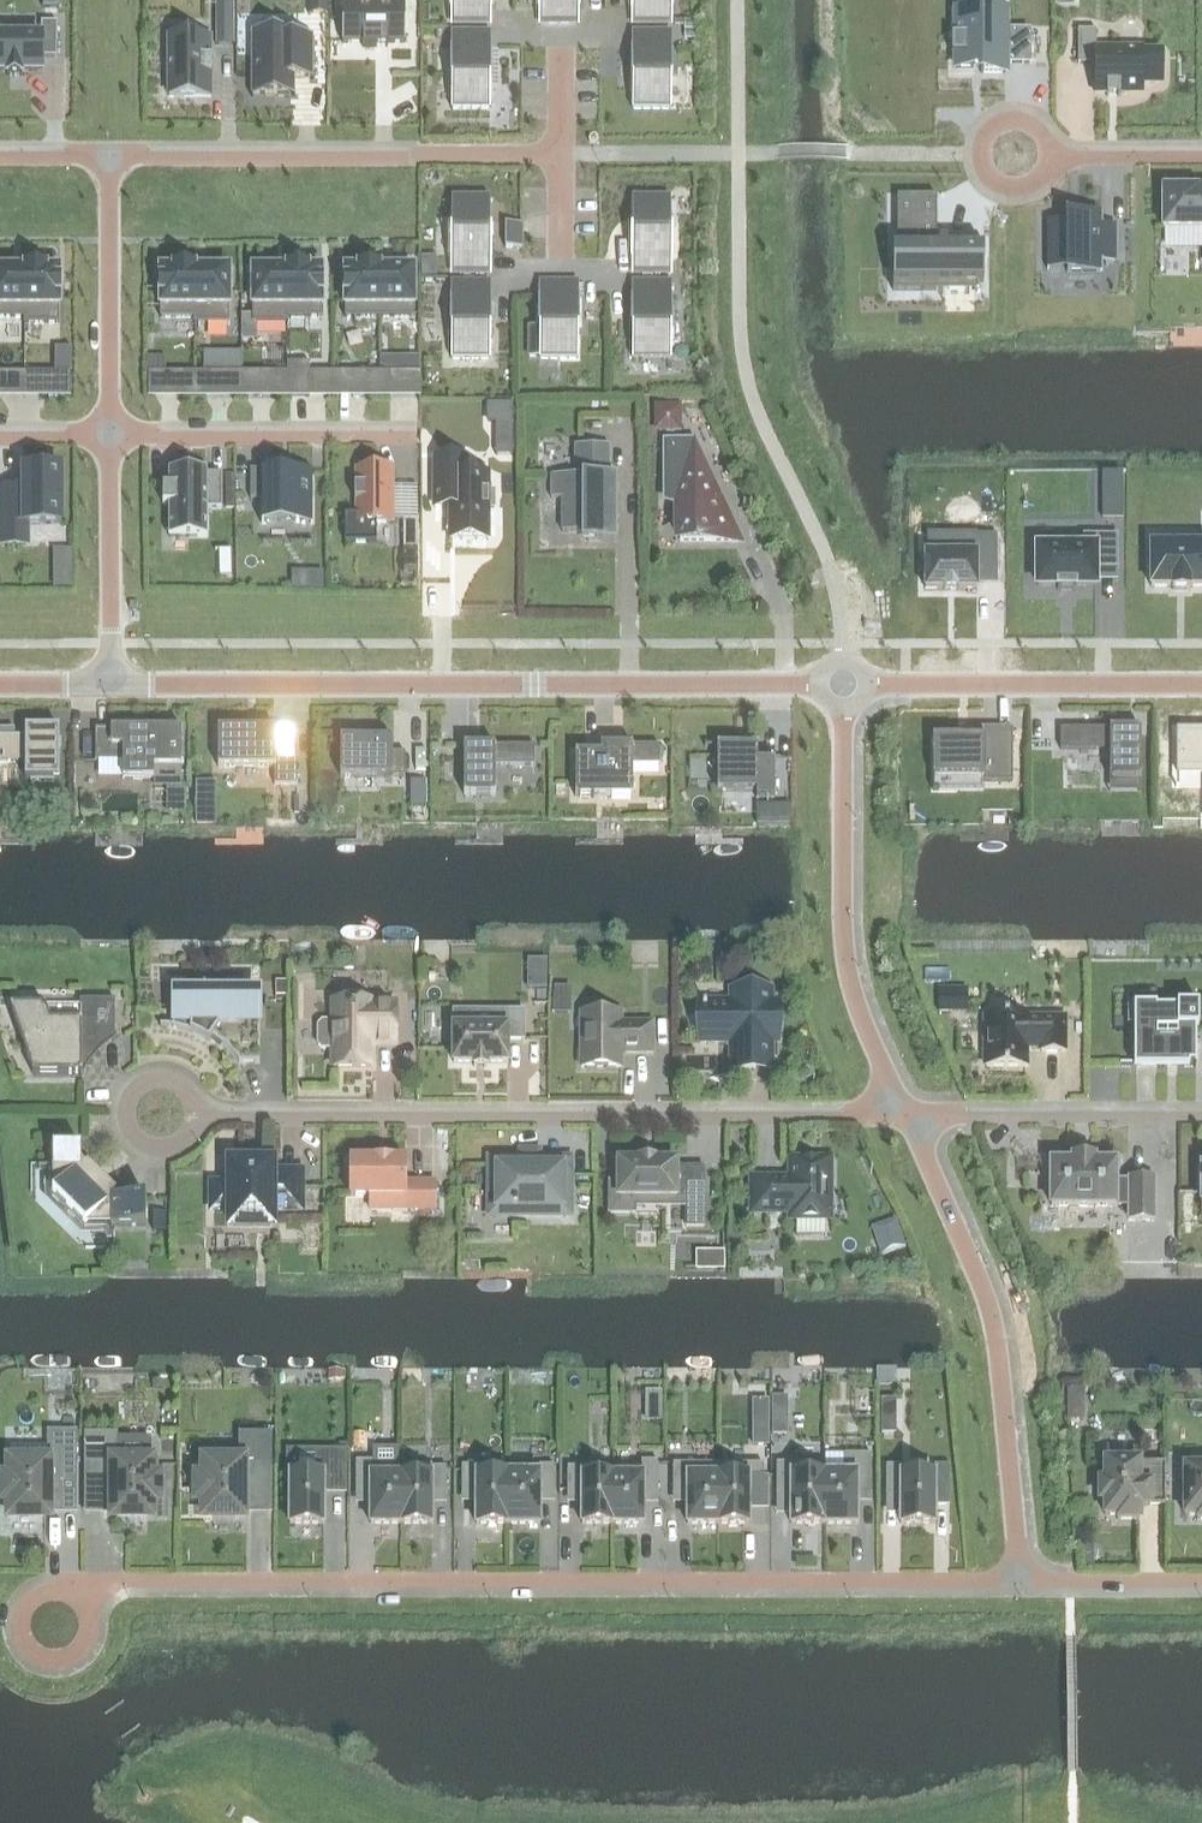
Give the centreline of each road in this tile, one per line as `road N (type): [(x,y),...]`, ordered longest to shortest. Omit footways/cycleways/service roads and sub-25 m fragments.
road 1 (residential): [(1020,1580),(122,1580),(76,1598)]
road 2 (residential): [(908,1118),(193,1119)]
road 3 (tertiary): [(111,684),(817,684)]
road 4 (residential): [(908,1118),(988,1304),(1020,1580)]
road 5 (residential): [(561,153),(110,158)]
road 6 (residential): [(843,708),(846,966),(908,1118)]
road 7 (tertiary): [(867,683),(1201,684)]
road 8 (residential): [(411,437),(110,438)]
road 9 (residential): [(1201,1118),(908,1118)]
road 10 (residential): [(110,438),(110,158)]
road 11 (residential): [(111,684),(110,438)]
road 12 (residential): [(191,1099),(178,1084),(149,1081),(128,1102),(128,1122),(157,1146),(184,1136),(193,1119)]
road 13 (residential): [(1020,152),(1201,152)]
road 14 (residential): [(1201,1580),(1020,1580)]
road 15 (residential): [(76,1598),(88,1616),(87,1638),(73,1654),(51,1659),(30,1649),(21,1629),(26,1606),(44,1592)]

